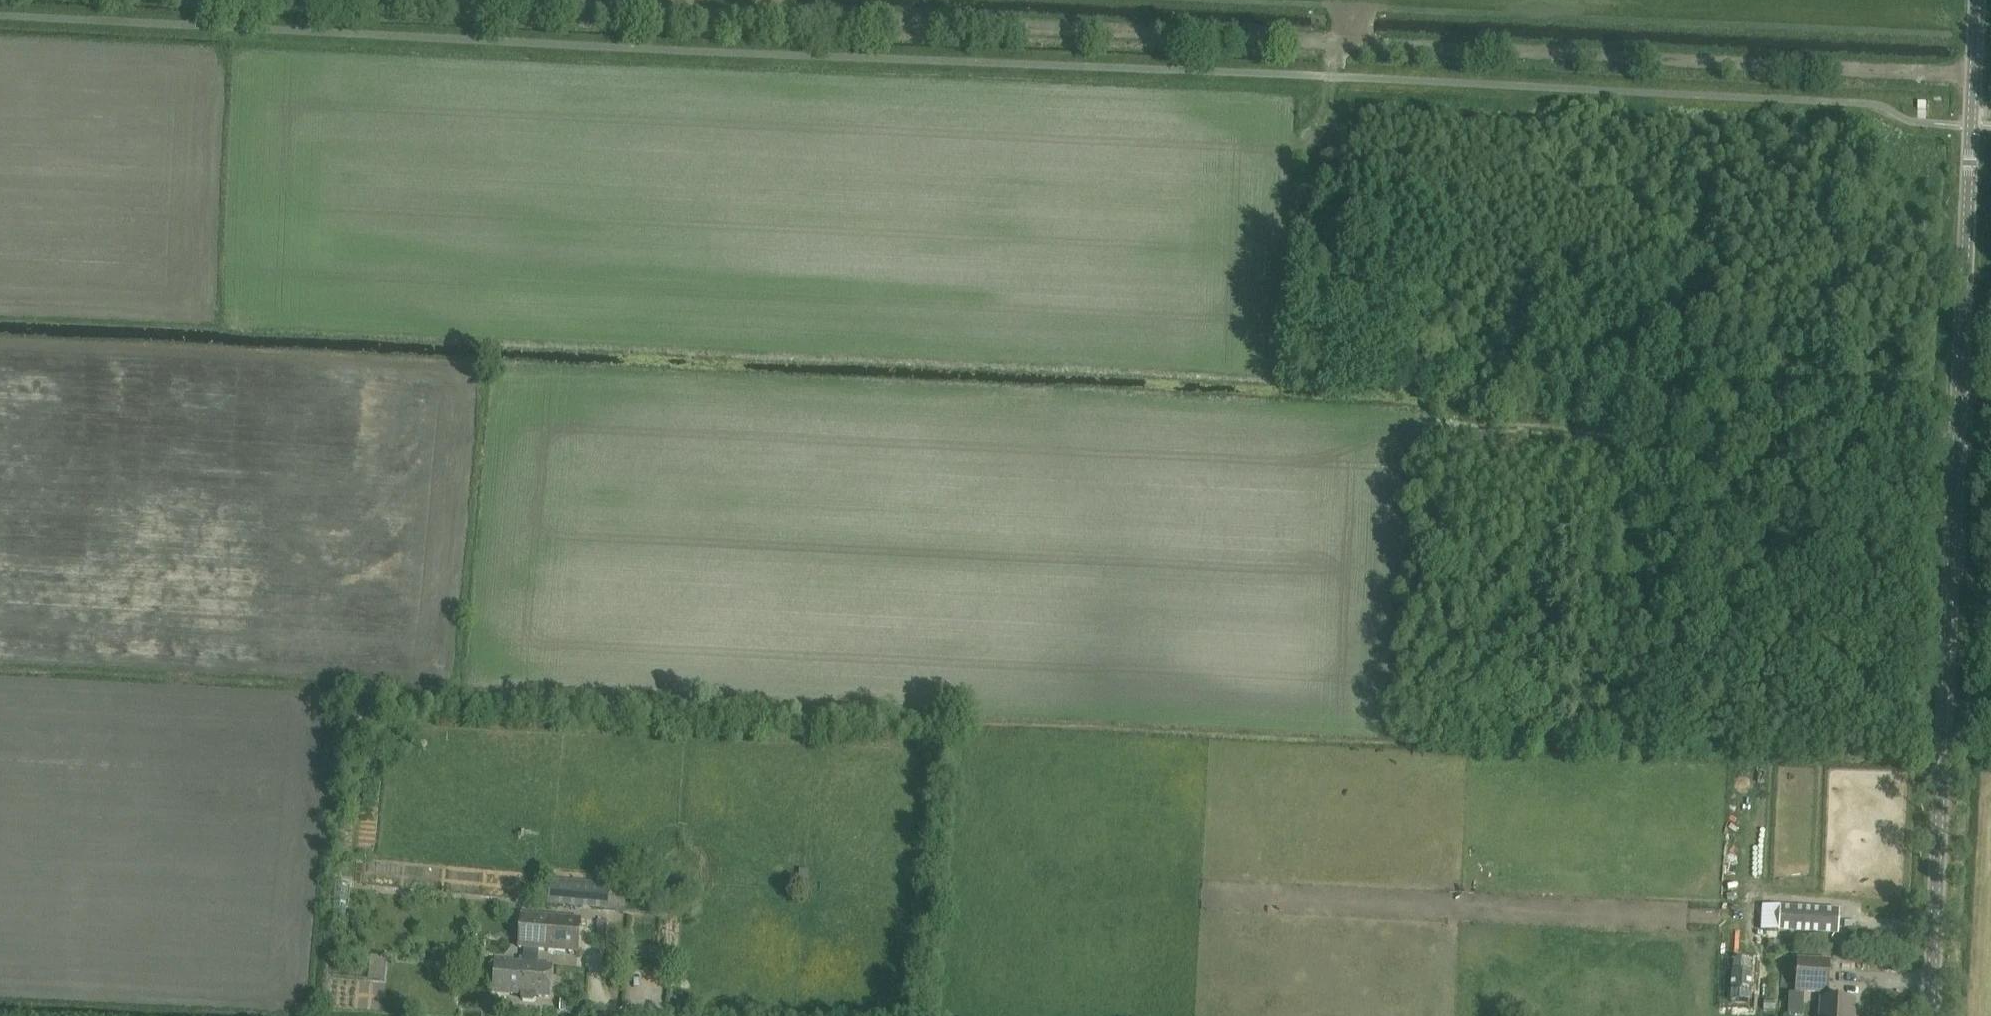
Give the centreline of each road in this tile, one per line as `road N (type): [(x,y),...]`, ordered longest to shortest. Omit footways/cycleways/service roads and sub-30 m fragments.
road 1 (track): [(1973,77),(342,0)]
road 2 (unclassified): [(1929,1015),(1977,0)]
road 3 (track): [(1457,424),(1956,450)]

